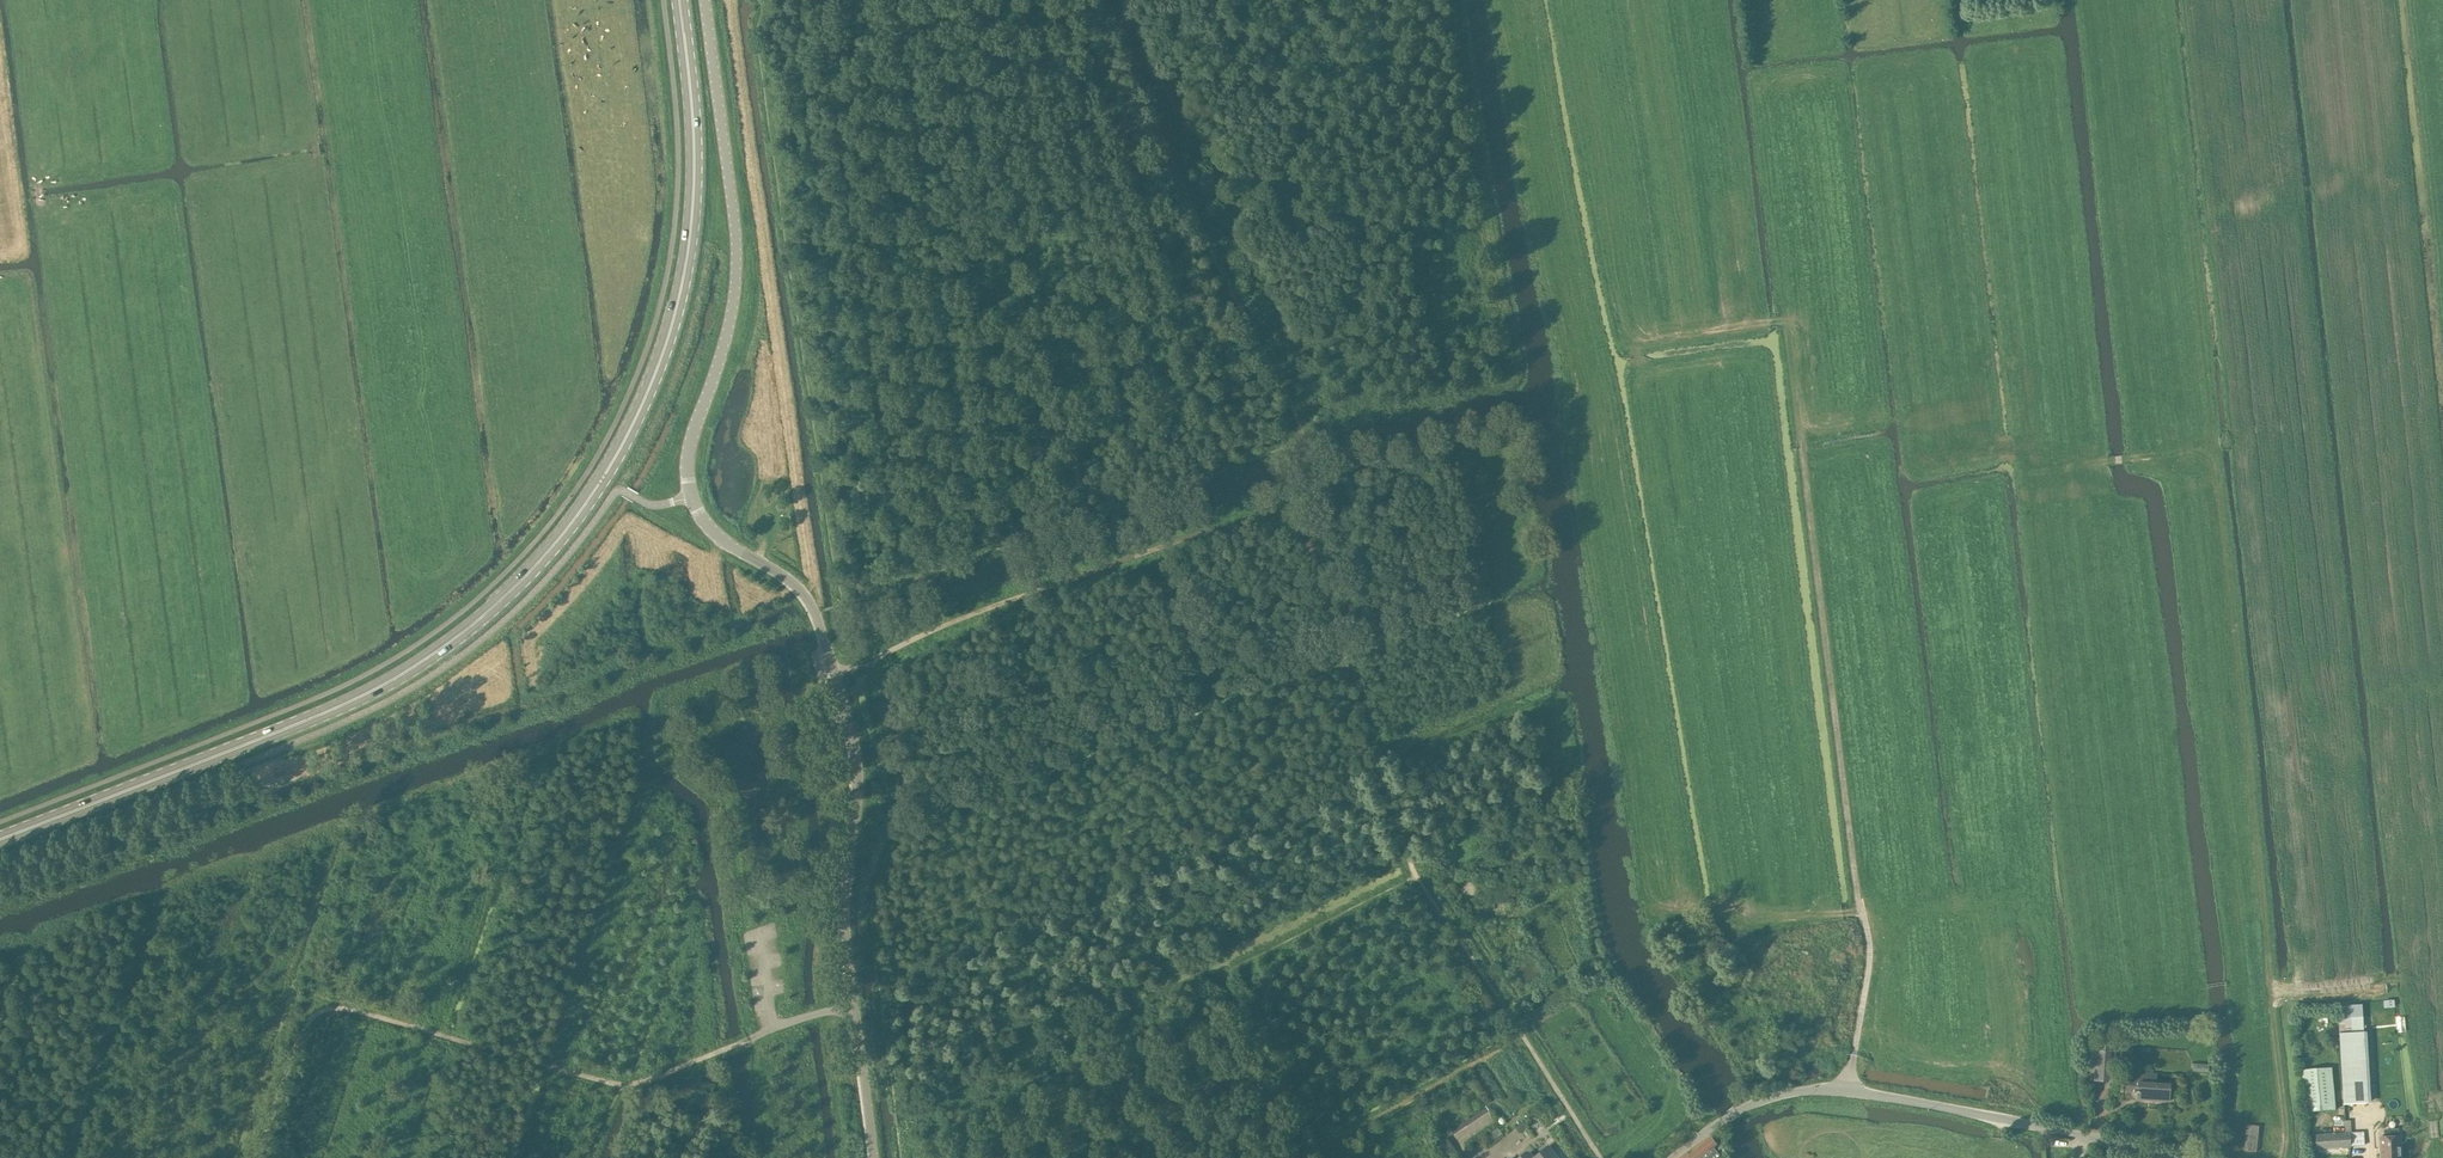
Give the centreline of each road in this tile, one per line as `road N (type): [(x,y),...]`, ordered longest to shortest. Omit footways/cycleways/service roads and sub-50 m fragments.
road 1 (tertiary): [(874,1157),(844,930),(855,807),(851,737),(808,598),(715,534),(688,485),(688,450),(726,334),(736,277),(704,0)]
road 2 (primary): [(0,839),(318,716),(403,674),(486,613),(561,536),(633,425),(680,292),(694,153),(679,0)]
road 3 (track): [(1849,1091),(1870,985),(1756,80)]
road 4 (track): [(1302,518),(1316,474),(1305,441),(1217,264),(1107,0)]
road 5 (track): [(1601,1157),(1413,872),(1348,668)]
road 6 (tertiary): [(1673,1157),(1740,1108),(1833,1089),(2172,1157)]
road 7 (track): [(833,675),(1189,538),(1302,518)]
road 8 (track): [(1348,668),(1302,518)]
road 9 (track): [(1348,668),(1491,615)]

